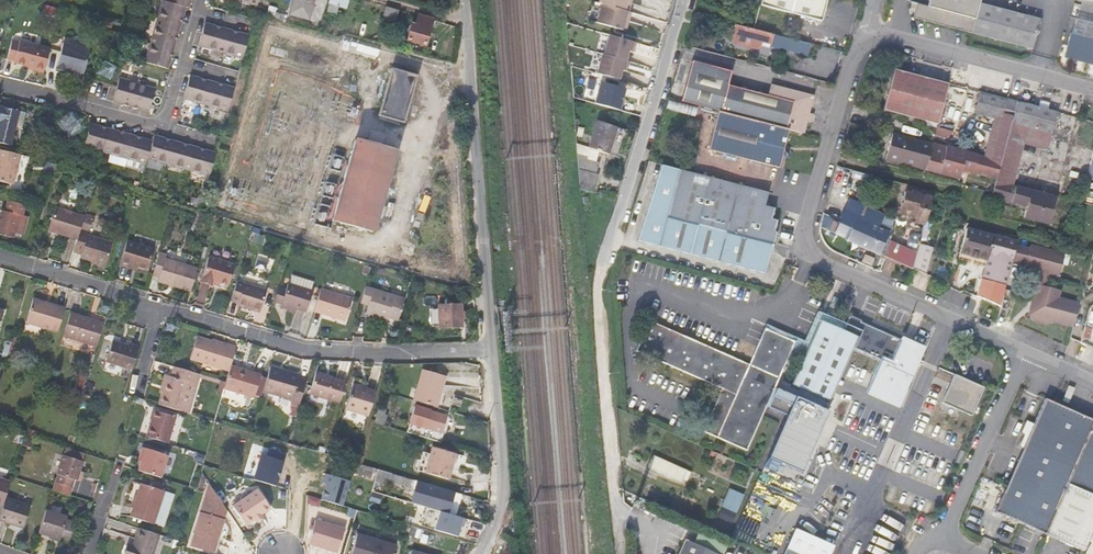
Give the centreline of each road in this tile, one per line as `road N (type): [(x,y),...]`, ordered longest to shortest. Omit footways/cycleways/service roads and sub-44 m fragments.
road 1 (residential): [(683,0),(599,285),(615,553)]
road 2 (residential): [(0,258),(317,352),(488,350)]
road 3 (residential): [(869,34),(807,232),(812,251),(1024,350)]
road 4 (residential): [(488,350),(468,0)]
road 5 (unclassified): [(969,553),(948,546),(945,522),(1024,350)]
road 6 (residential): [(1092,94),(869,34)]
road 7 (residential): [(476,553),(501,485),(488,350)]
road 8 (residential): [(156,122),(0,85)]
road 9 (residential): [(156,122),(199,0)]

